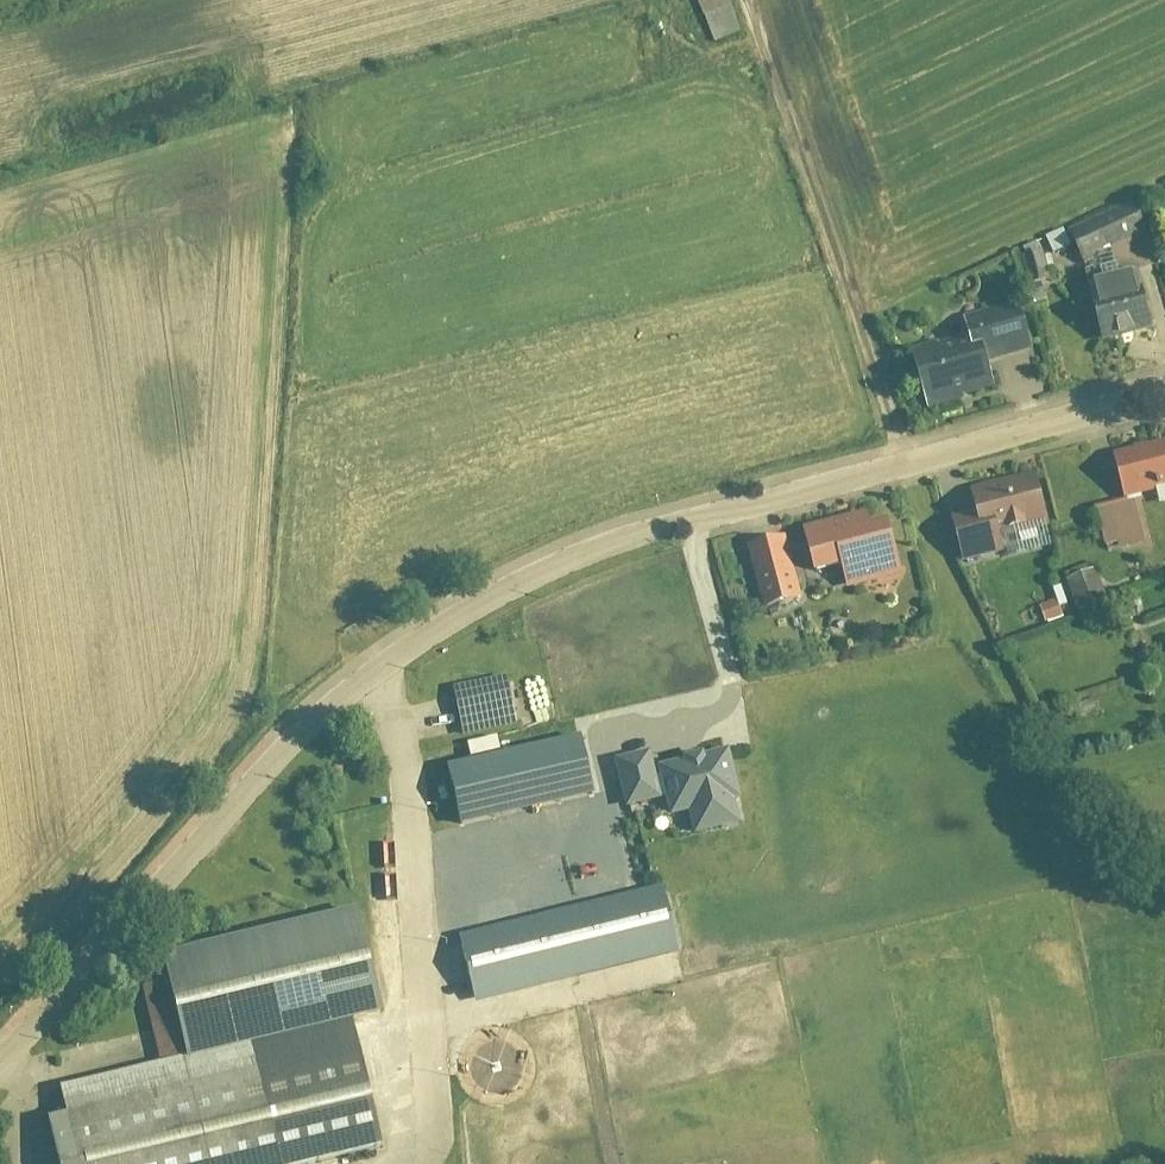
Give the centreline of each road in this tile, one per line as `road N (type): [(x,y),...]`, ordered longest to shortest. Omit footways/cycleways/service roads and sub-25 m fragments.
road 1 (residential): [(1164,393),(696,509),(520,570),(287,732),(0,1084)]
road 2 (track): [(746,0),(905,457)]

